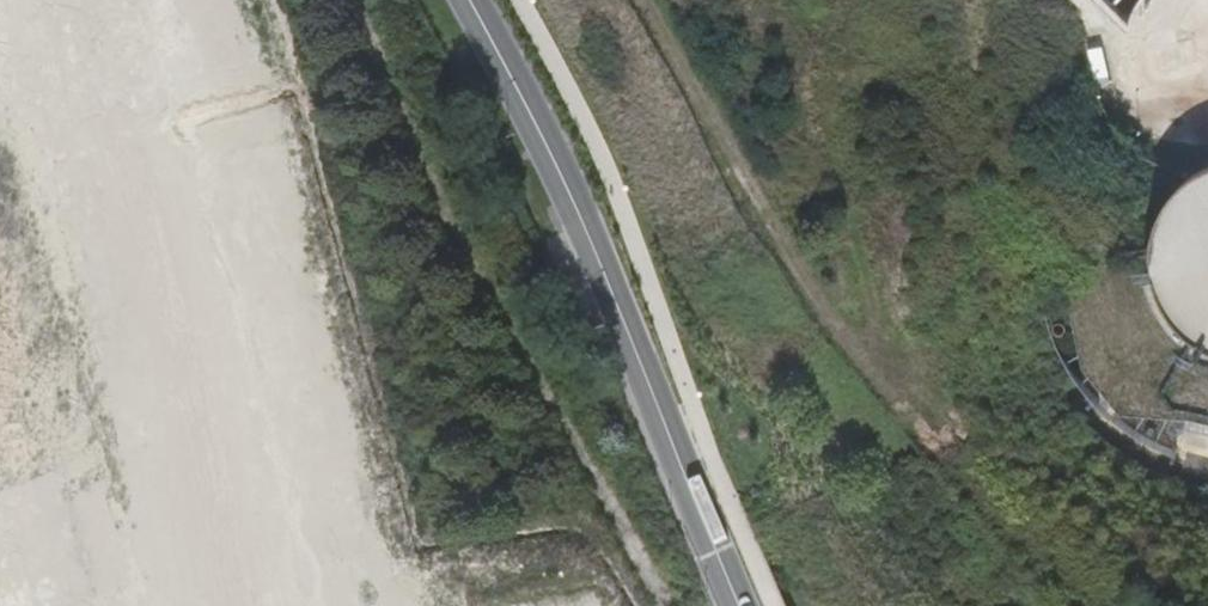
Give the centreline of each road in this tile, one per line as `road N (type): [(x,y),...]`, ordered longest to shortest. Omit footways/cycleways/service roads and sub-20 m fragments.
road 1 (track): [(665,605),(496,295),(359,0)]
road 2 (secondary): [(468,0),(519,91),(747,605)]
road 3 (track): [(828,318),(643,0)]

